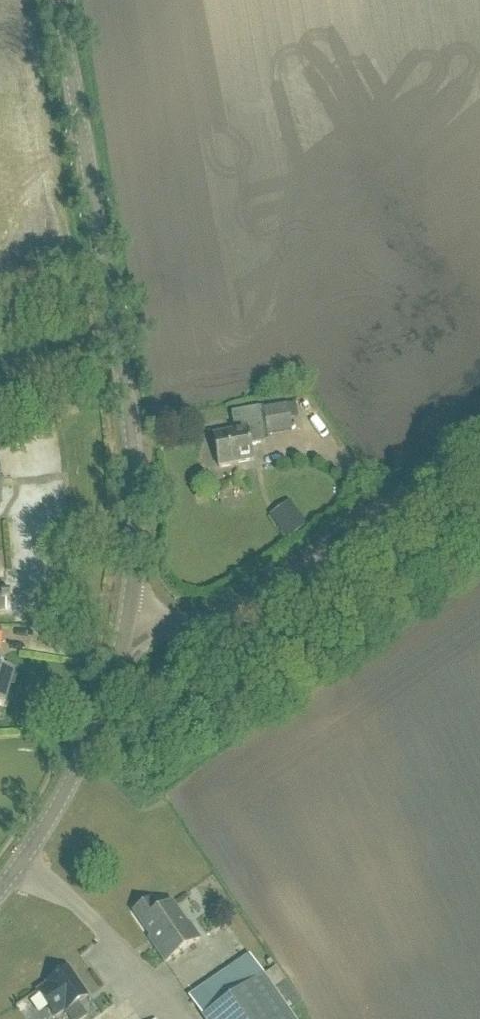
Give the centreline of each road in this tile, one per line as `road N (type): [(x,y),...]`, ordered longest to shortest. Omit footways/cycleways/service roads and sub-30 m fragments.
road 1 (tertiary): [(130,622),(138,511),(128,402),(60,0)]
road 2 (unclassified): [(130,622),(181,630),(238,616),(479,455)]
road 3 (tertiary): [(0,899),(72,794),(101,736),(130,622)]

